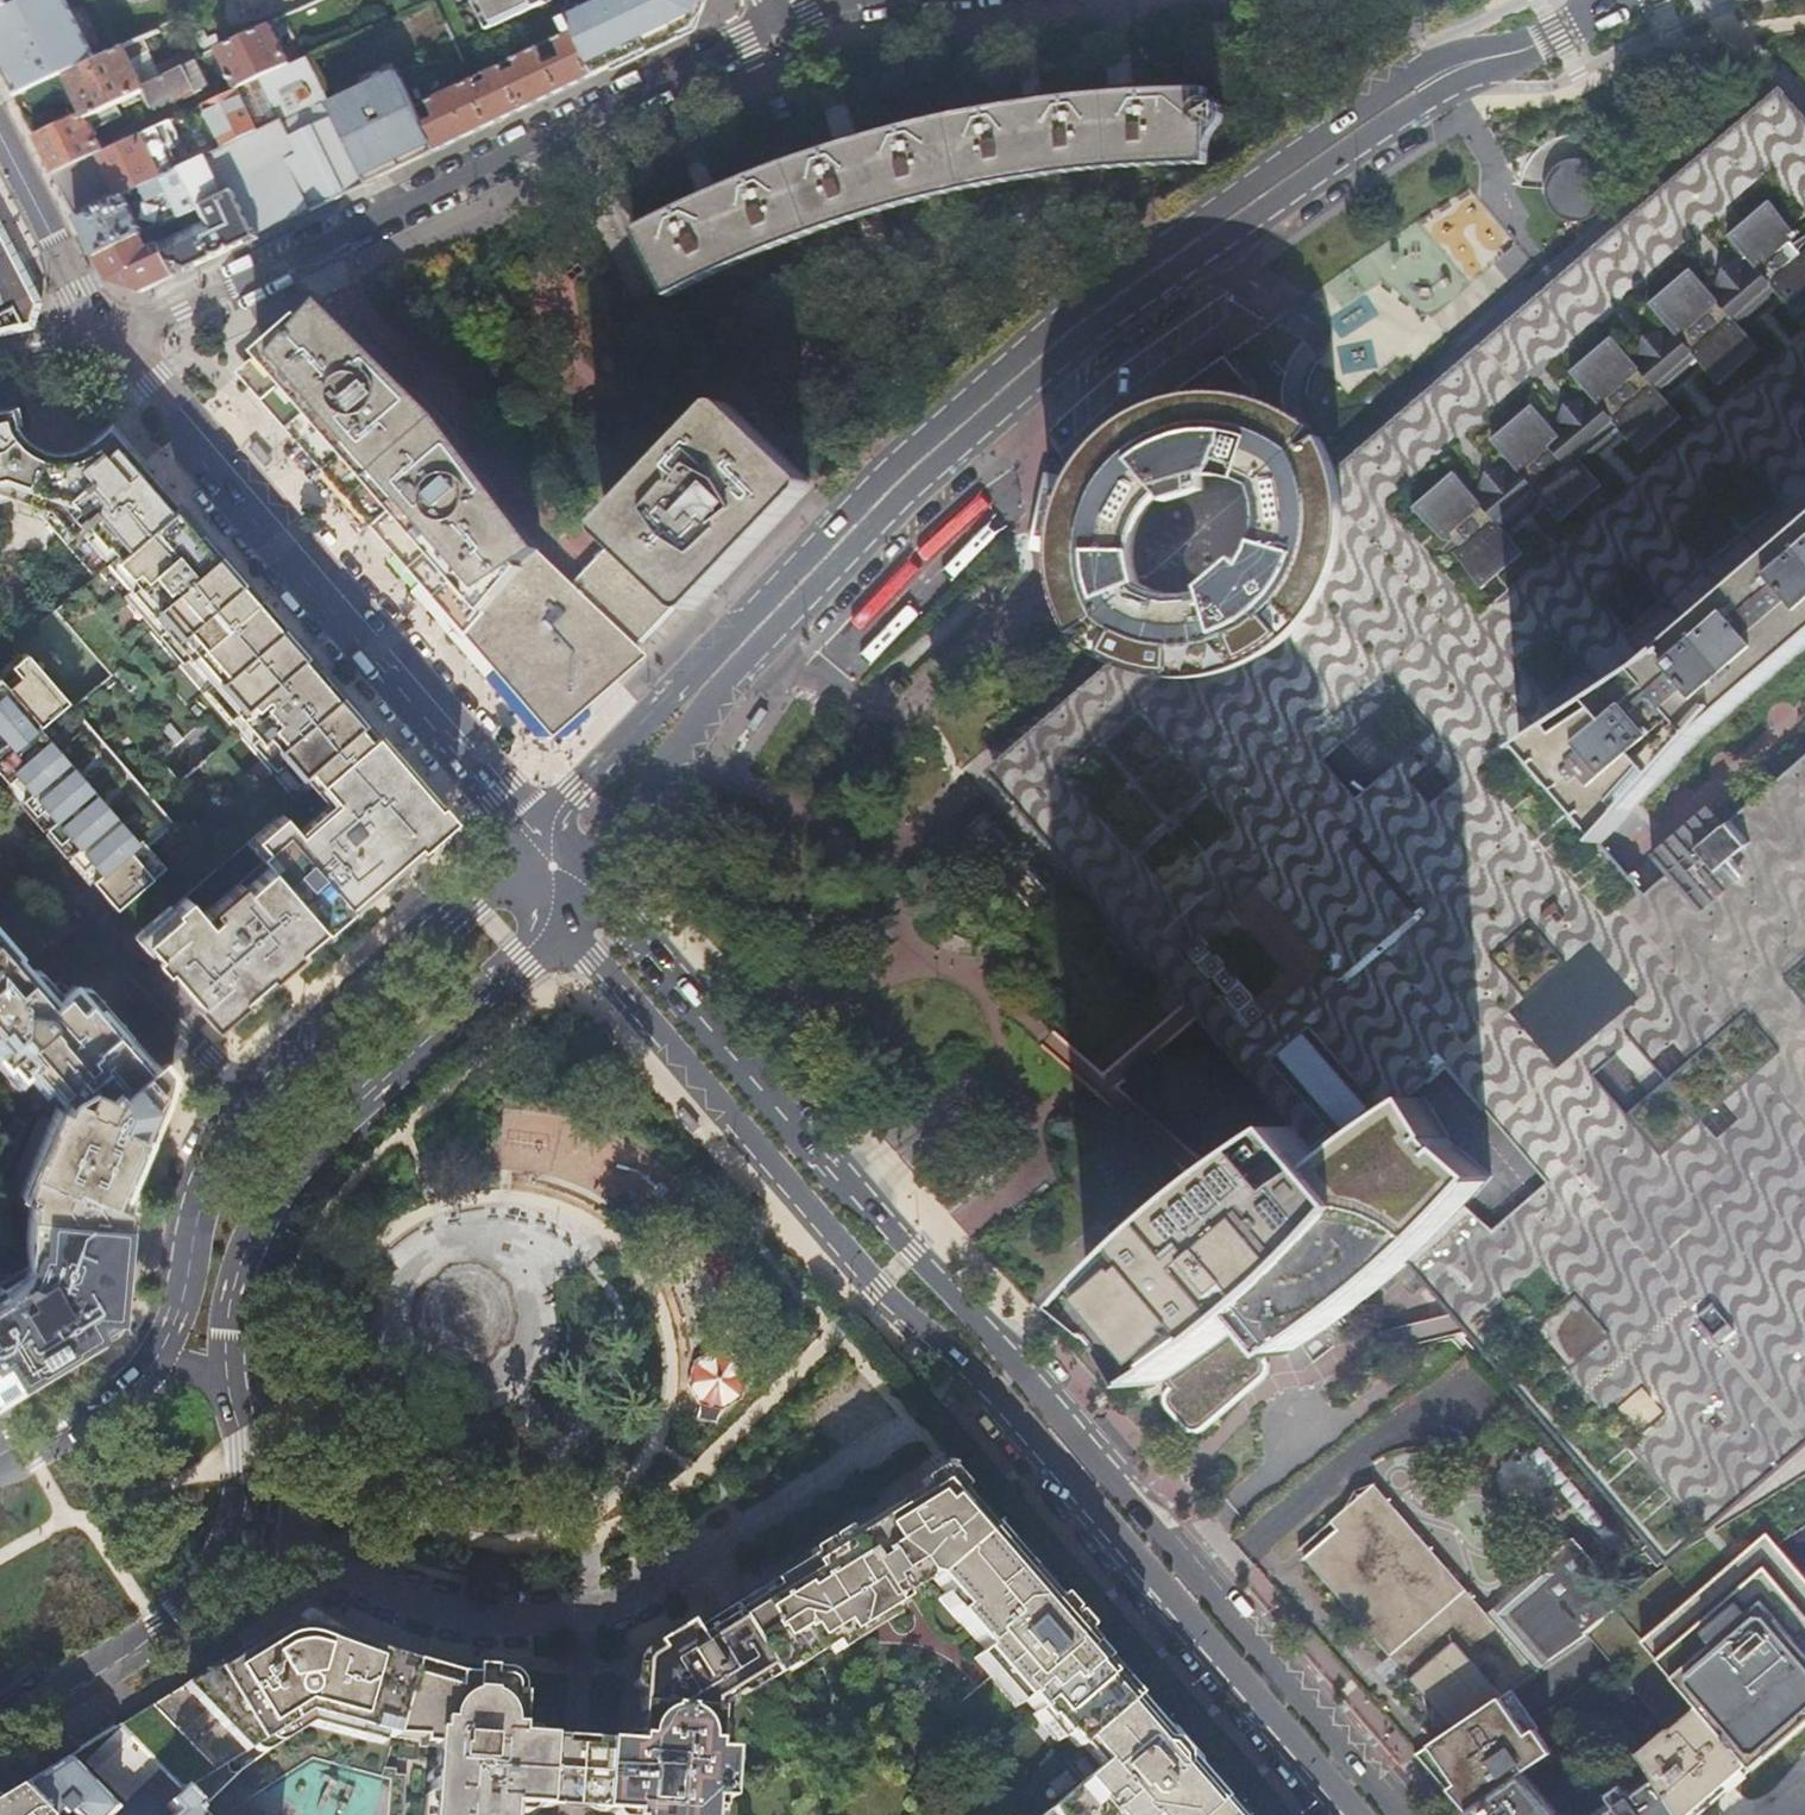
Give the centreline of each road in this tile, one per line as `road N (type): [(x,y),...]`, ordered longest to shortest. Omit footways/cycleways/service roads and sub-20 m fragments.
road 1 (secondary): [(1393,1814),(592,891)]
road 2 (secondary): [(557,924),(868,1277),(986,1379),(1356,1814)]
road 3 (secondary): [(592,891),(731,679),(881,522),(1109,318),(1387,125),(1438,78)]
road 4 (secondary): [(1438,78),(1372,102),(1062,318),(914,444),(576,791),(550,834)]
road 5 (residential): [(779,24),(181,312),(106,335)]
road 6 (residential): [(897,1437),(581,1616),(497,1618),(419,1601),(334,1564),(250,1508)]
road 7 (secondary): [(106,335),(514,814)]
road 8 (secondary): [(228,1393),(226,1310),(248,1240),(280,1181),(310,1140),(527,964),(557,924)]
road 9 (secondary): [(518,859),(225,1100)]
road 10 (secondary): [(0,1733),(157,1625),(219,1561),(250,1508)]
road 11 (residential): [(16,871),(225,1100)]
road 12 (secondary): [(225,1100),(202,1127),(189,1164),(172,1319),(147,1365)]
road 13 (tertiary): [(0,133),(106,335)]
road 14 (secondary): [(1438,78),(1607,11)]
road 15 (secondary): [(147,1365),(0,1460)]

